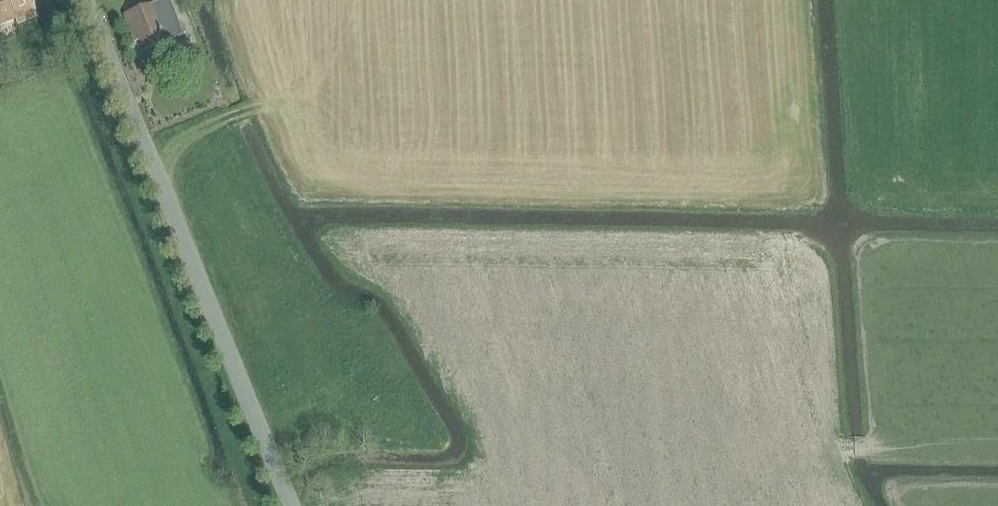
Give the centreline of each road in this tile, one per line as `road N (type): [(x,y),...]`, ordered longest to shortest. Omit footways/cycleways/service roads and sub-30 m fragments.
road 1 (tertiary): [(292,505),(87,0)]

